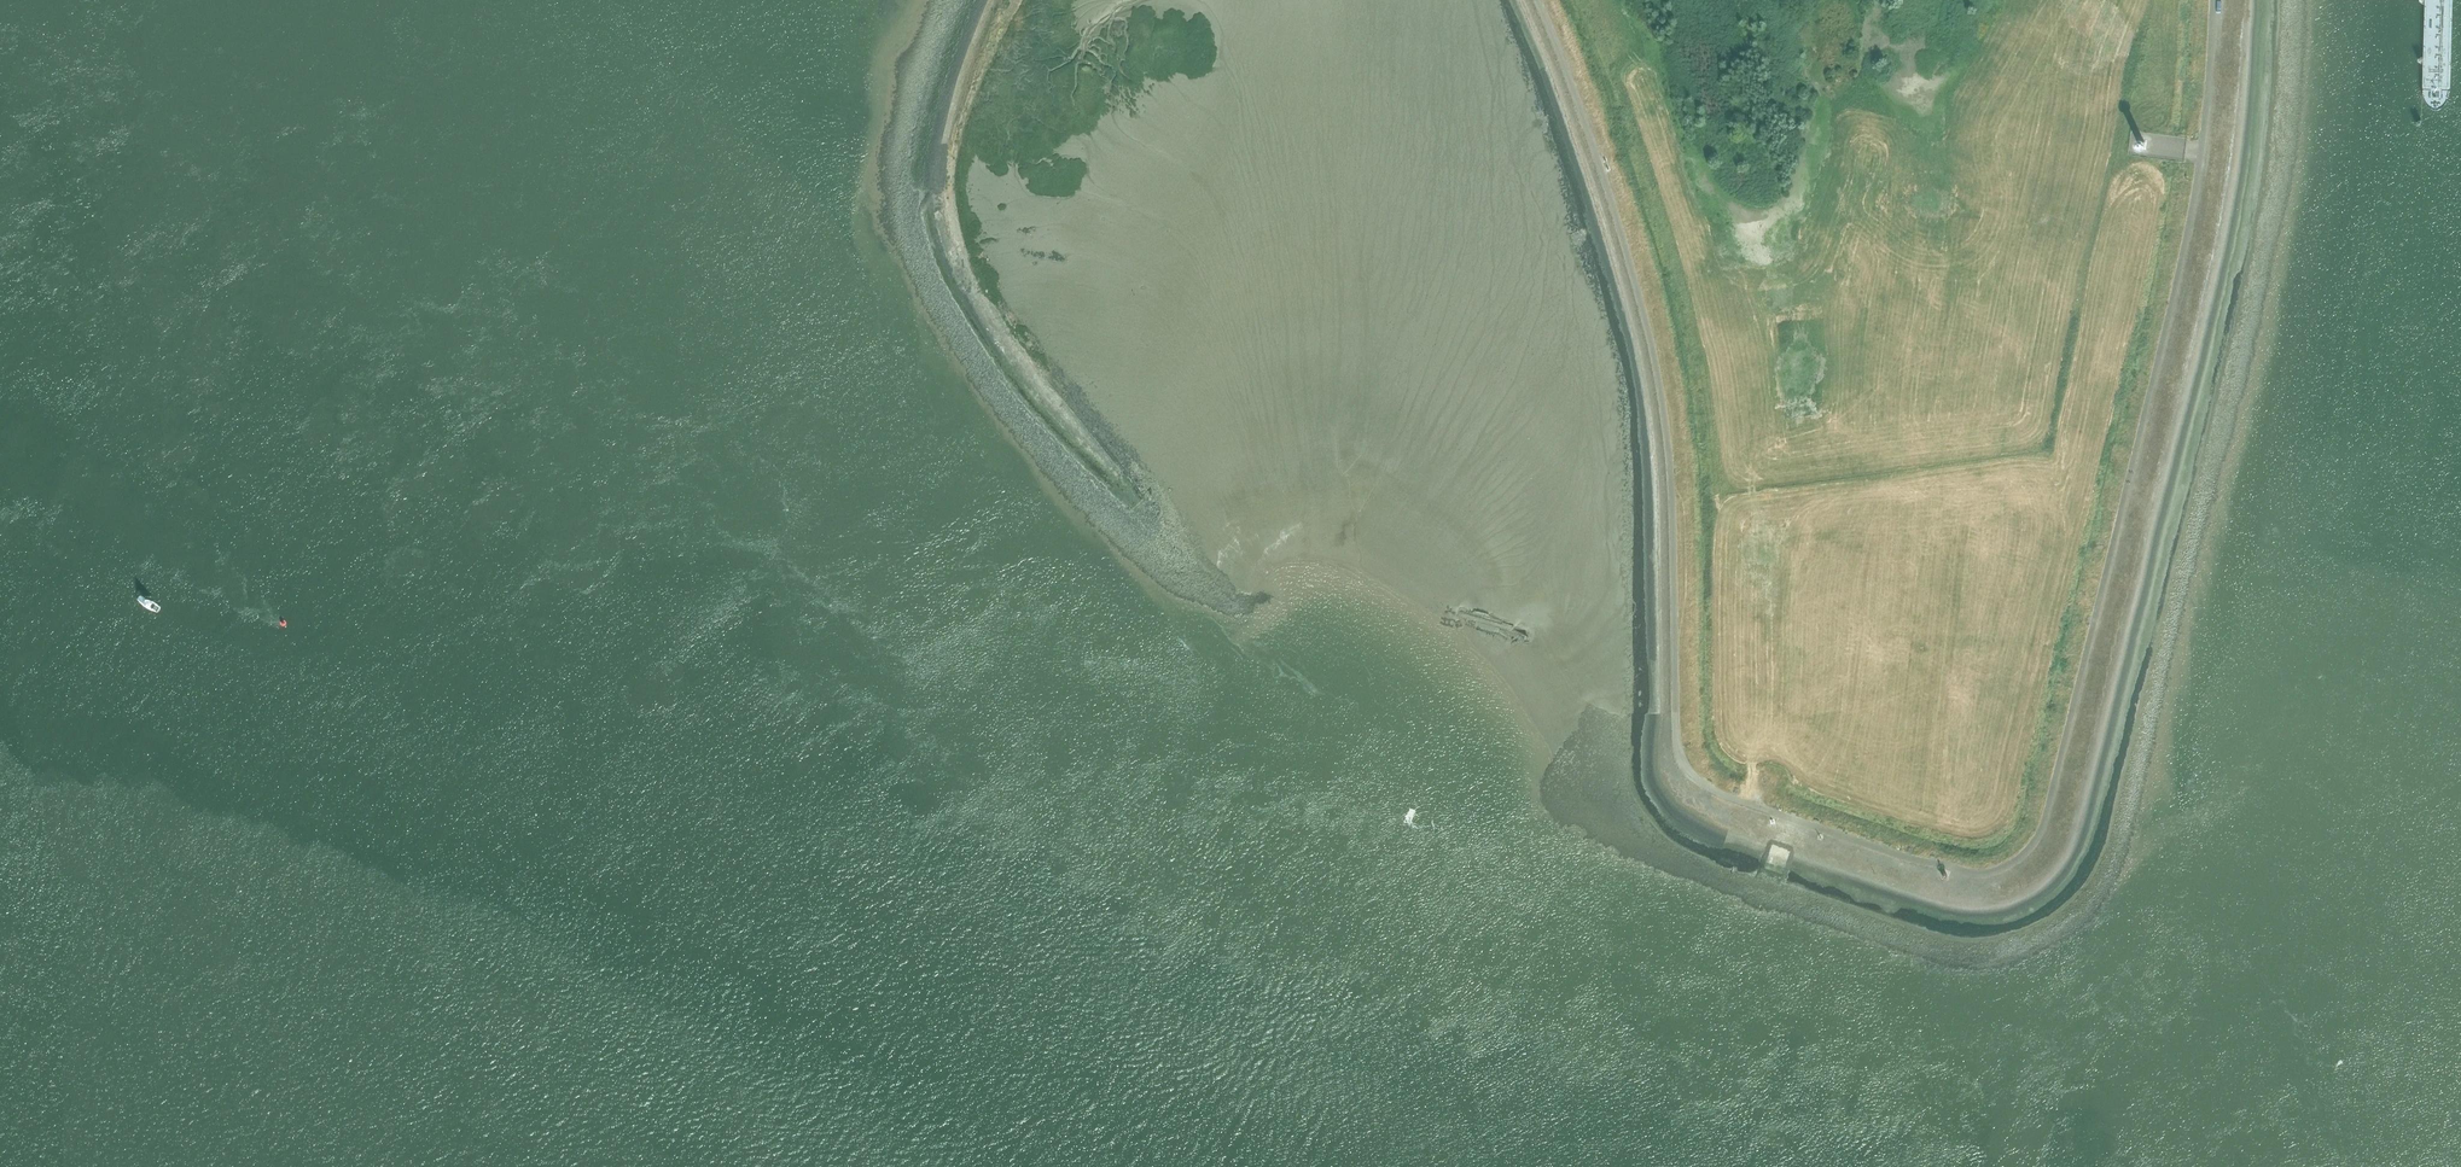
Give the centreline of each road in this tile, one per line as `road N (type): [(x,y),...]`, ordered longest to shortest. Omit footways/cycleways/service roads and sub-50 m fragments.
road 1 (unclassified): [(1538,0),(1632,275),(1657,377),(1685,763),(1709,788),(1739,801),(1972,876),(2015,866),(2054,828),(2189,226),(2215,0)]

